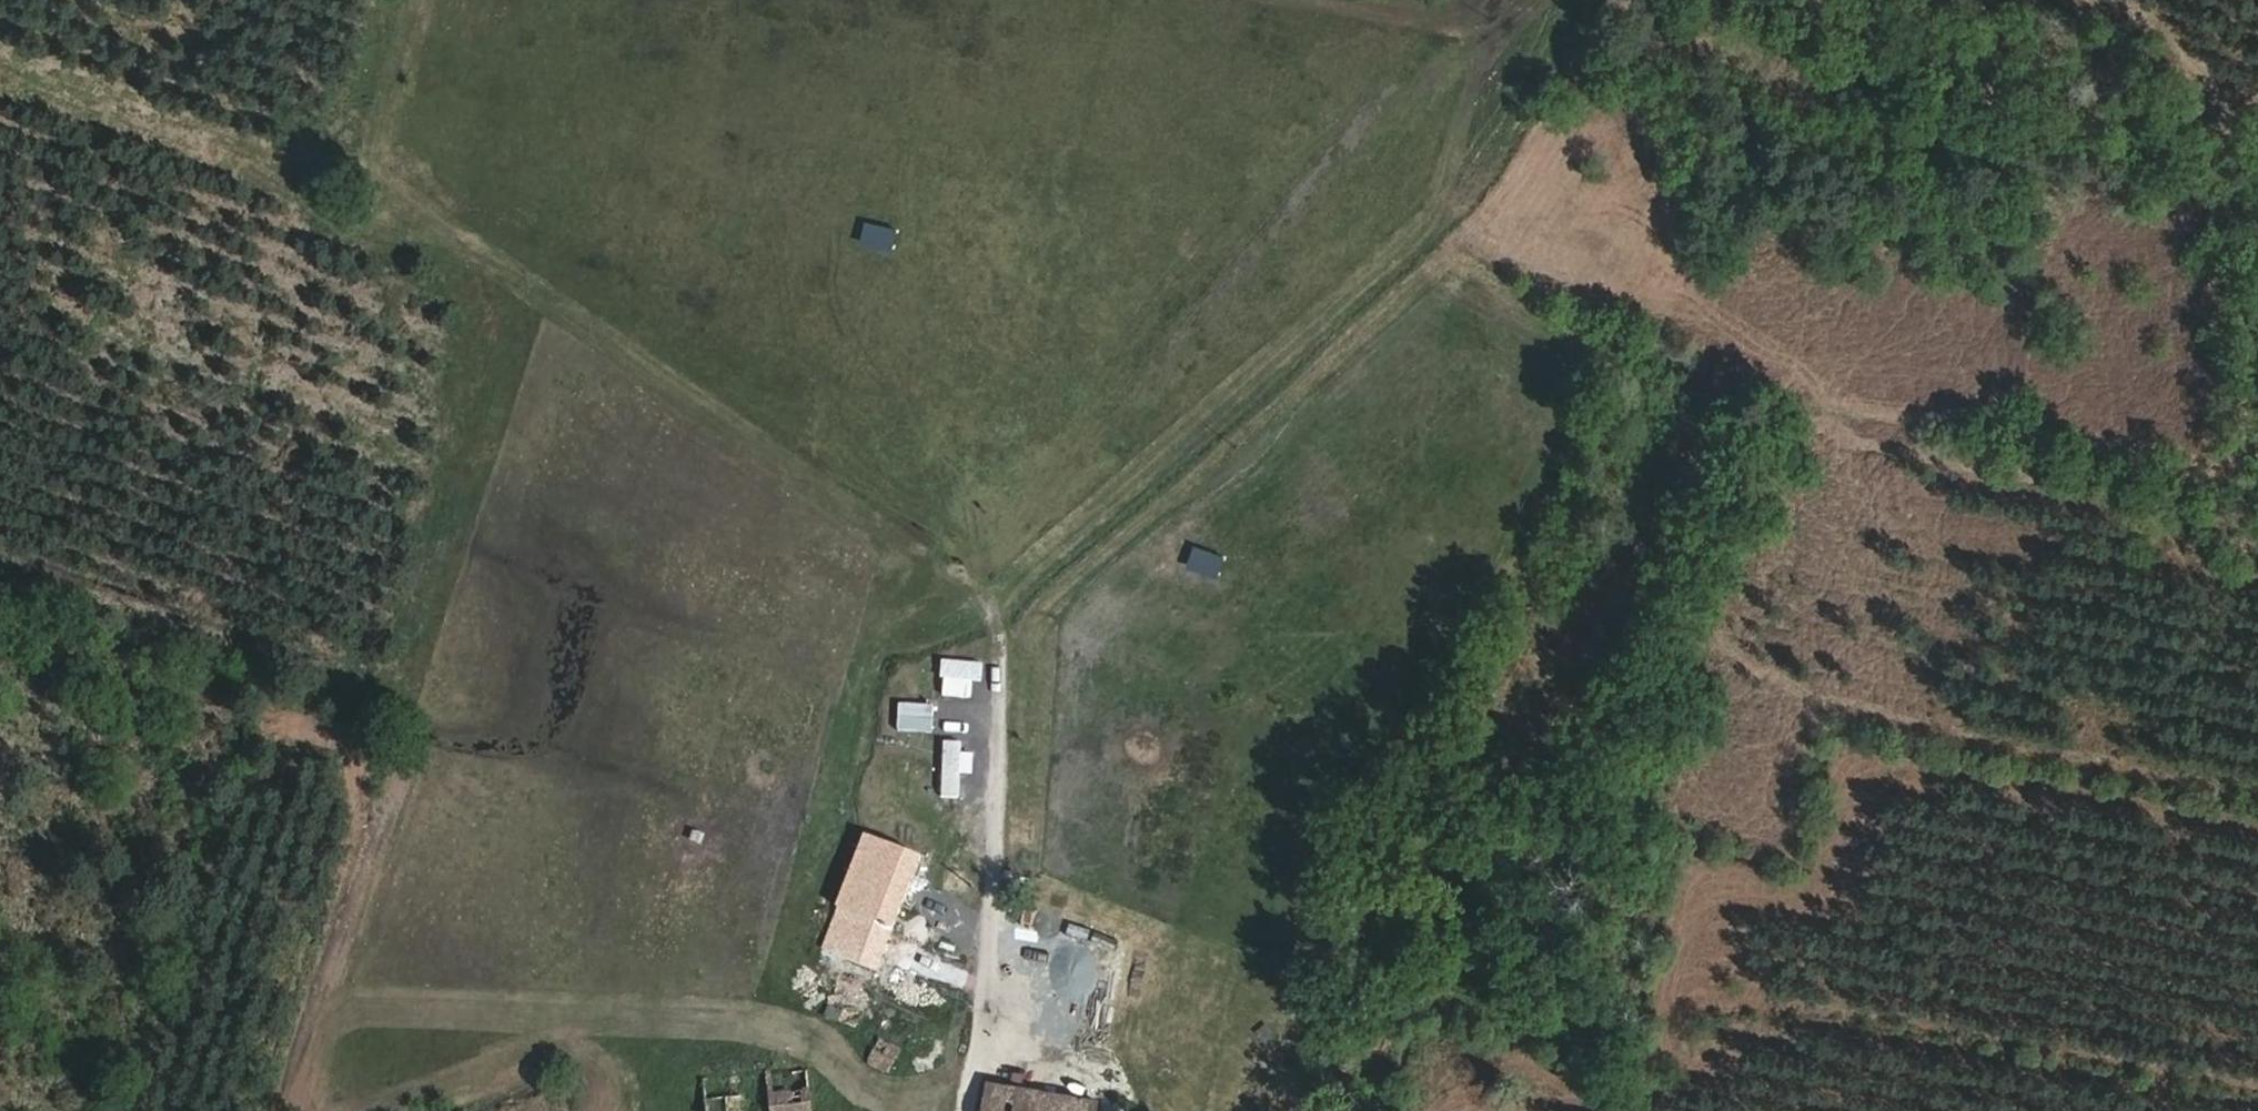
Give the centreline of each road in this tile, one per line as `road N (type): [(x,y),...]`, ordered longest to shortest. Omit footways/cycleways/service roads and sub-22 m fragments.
road 1 (track): [(1552,0),(1307,237),(998,630)]
road 2 (track): [(965,1110),(995,939),(998,630)]

